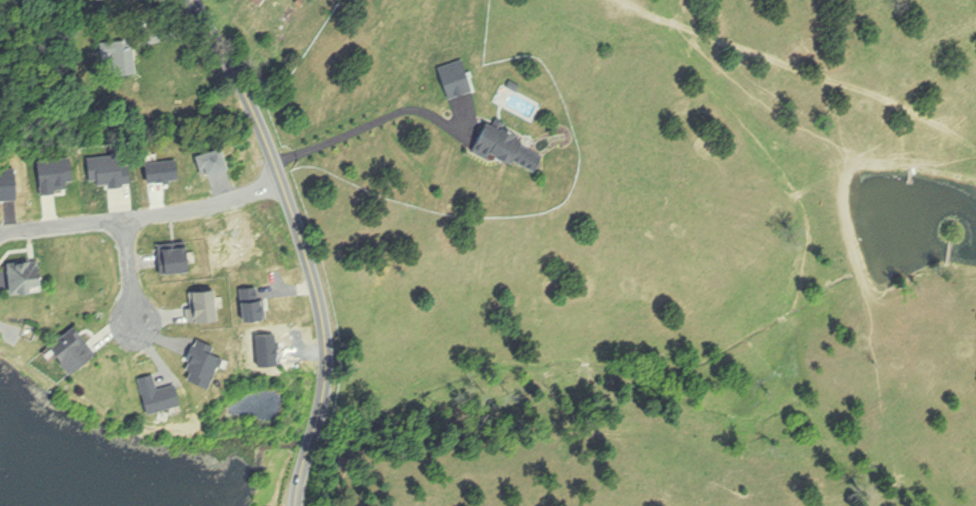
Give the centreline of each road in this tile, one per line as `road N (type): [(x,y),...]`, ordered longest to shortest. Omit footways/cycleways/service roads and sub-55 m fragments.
road 1 (tertiary): [(296,505),(324,397),(325,324),(267,137),(195,0)]
road 2 (residential): [(0,237),(202,210),(283,179)]

